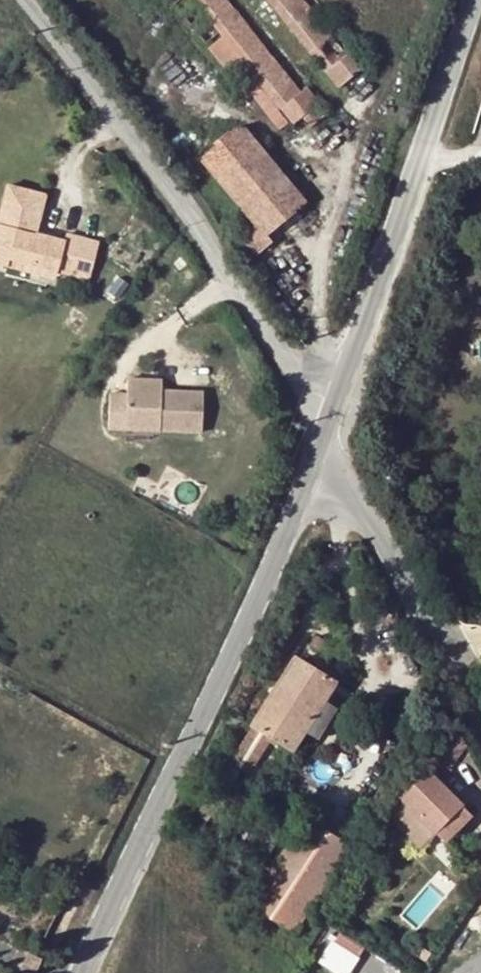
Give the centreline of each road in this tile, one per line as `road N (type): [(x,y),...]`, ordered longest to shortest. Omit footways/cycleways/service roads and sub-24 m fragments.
road 1 (tertiary): [(325,428),(83,972)]
road 2 (unclassified): [(325,428),(116,119),(18,0)]
road 3 (tertiary): [(474,0),(325,428)]
road 4 (unclassified): [(325,428),(480,739)]

